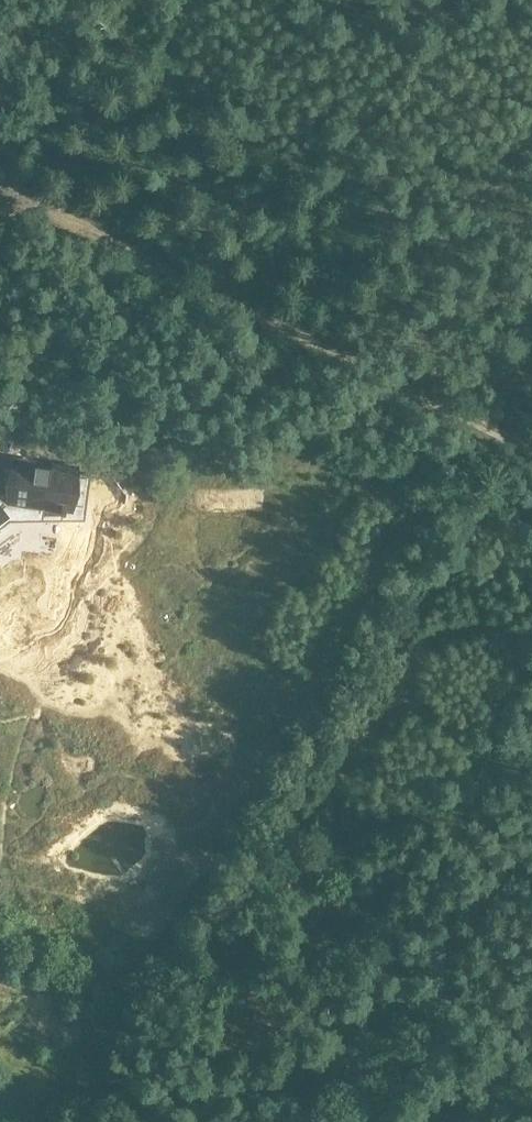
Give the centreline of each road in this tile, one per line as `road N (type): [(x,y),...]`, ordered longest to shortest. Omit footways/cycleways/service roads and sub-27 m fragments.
road 1 (track): [(531,450),(0,194)]

